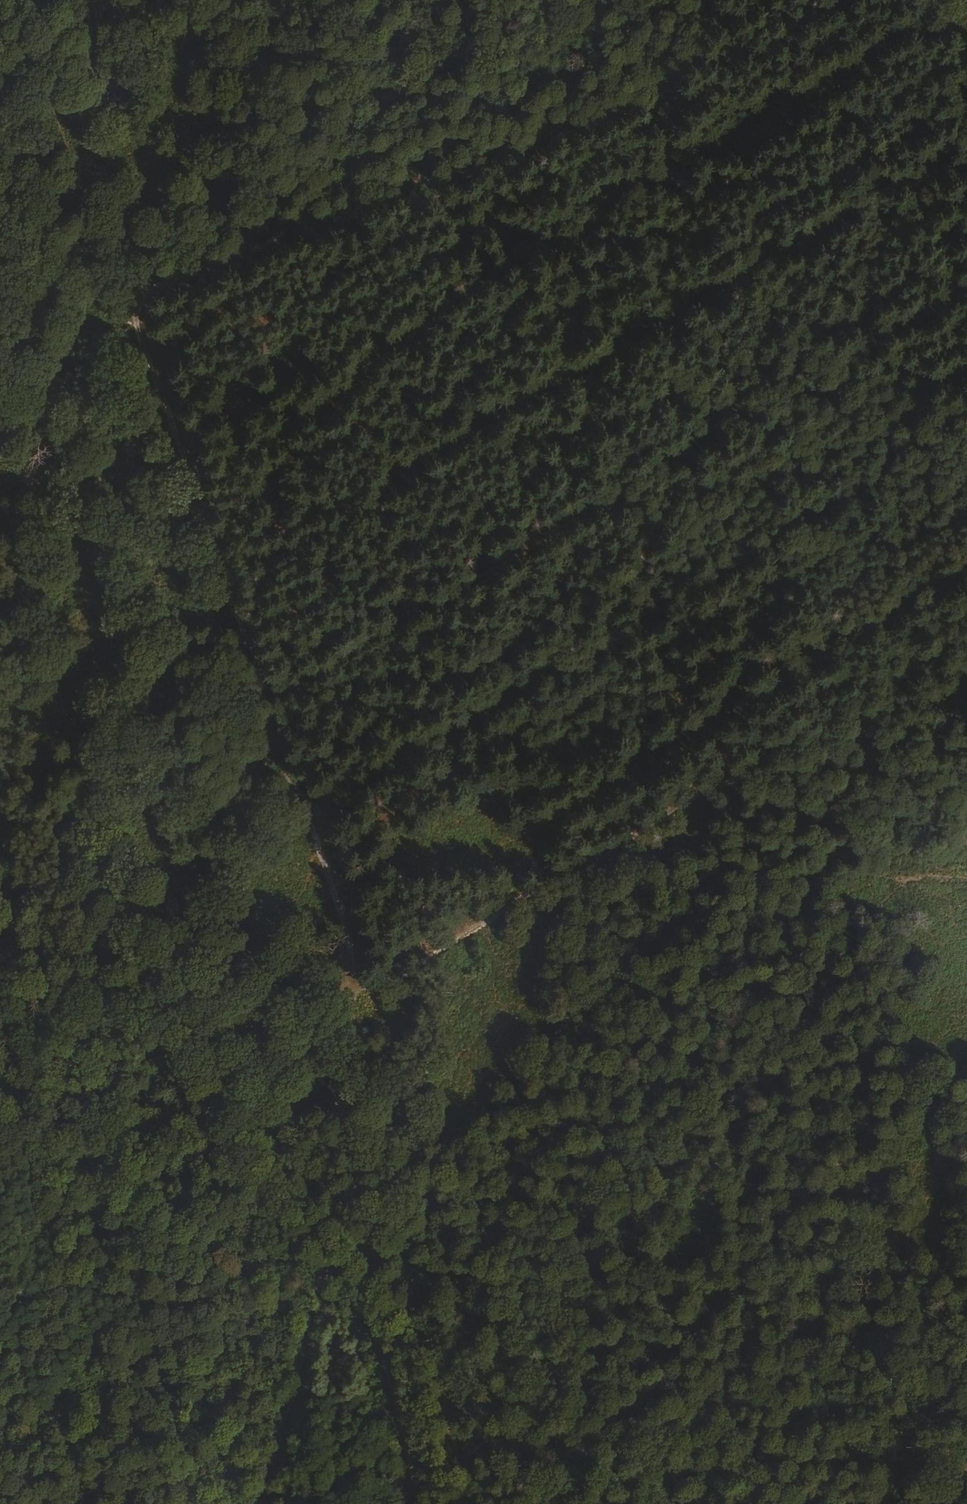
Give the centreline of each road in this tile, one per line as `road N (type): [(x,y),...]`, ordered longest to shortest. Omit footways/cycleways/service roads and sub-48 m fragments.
road 1 (track): [(416,1503),(402,1417),(375,1330),(225,1143),(0,894)]
road 2 (track): [(328,1268),(257,1503)]

